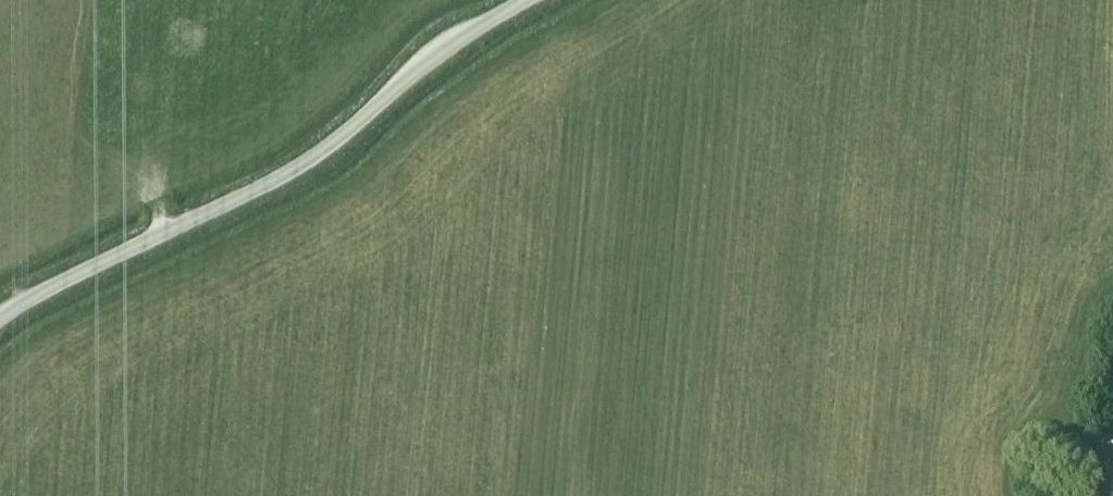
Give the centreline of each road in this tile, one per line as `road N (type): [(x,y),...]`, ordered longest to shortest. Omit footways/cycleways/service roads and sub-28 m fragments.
road 1 (tertiary): [(0,318),(340,148),(414,79),(539,0)]

